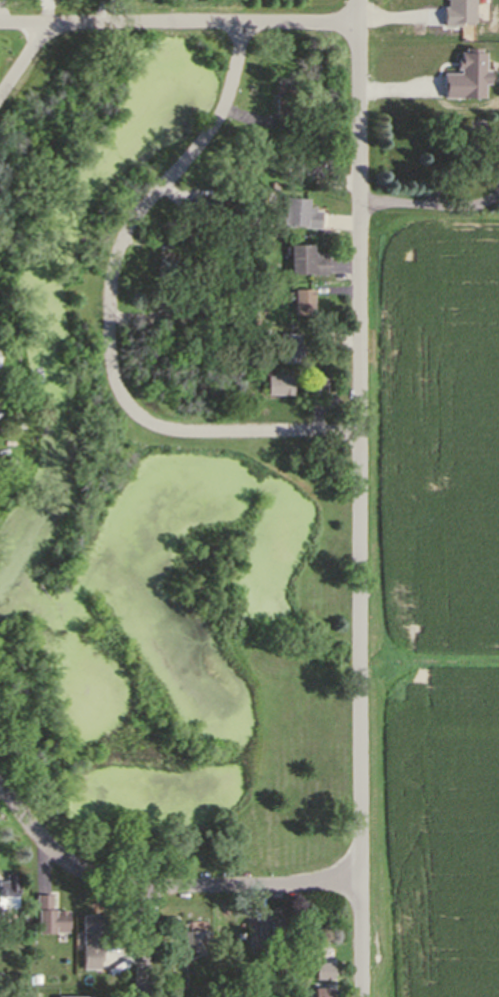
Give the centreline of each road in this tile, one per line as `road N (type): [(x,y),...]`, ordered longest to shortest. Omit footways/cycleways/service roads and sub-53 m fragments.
road 1 (residential): [(366,0),(363,996)]
road 2 (residential): [(249,25),(220,126),(132,231),(112,281),(108,378),(136,420),(179,432)]
road 3 (residential): [(0,782),(35,835),(91,875),(154,890),(363,880)]
road 4 (residential): [(366,25),(0,24)]
road 5 (residential): [(179,432),(363,436)]

